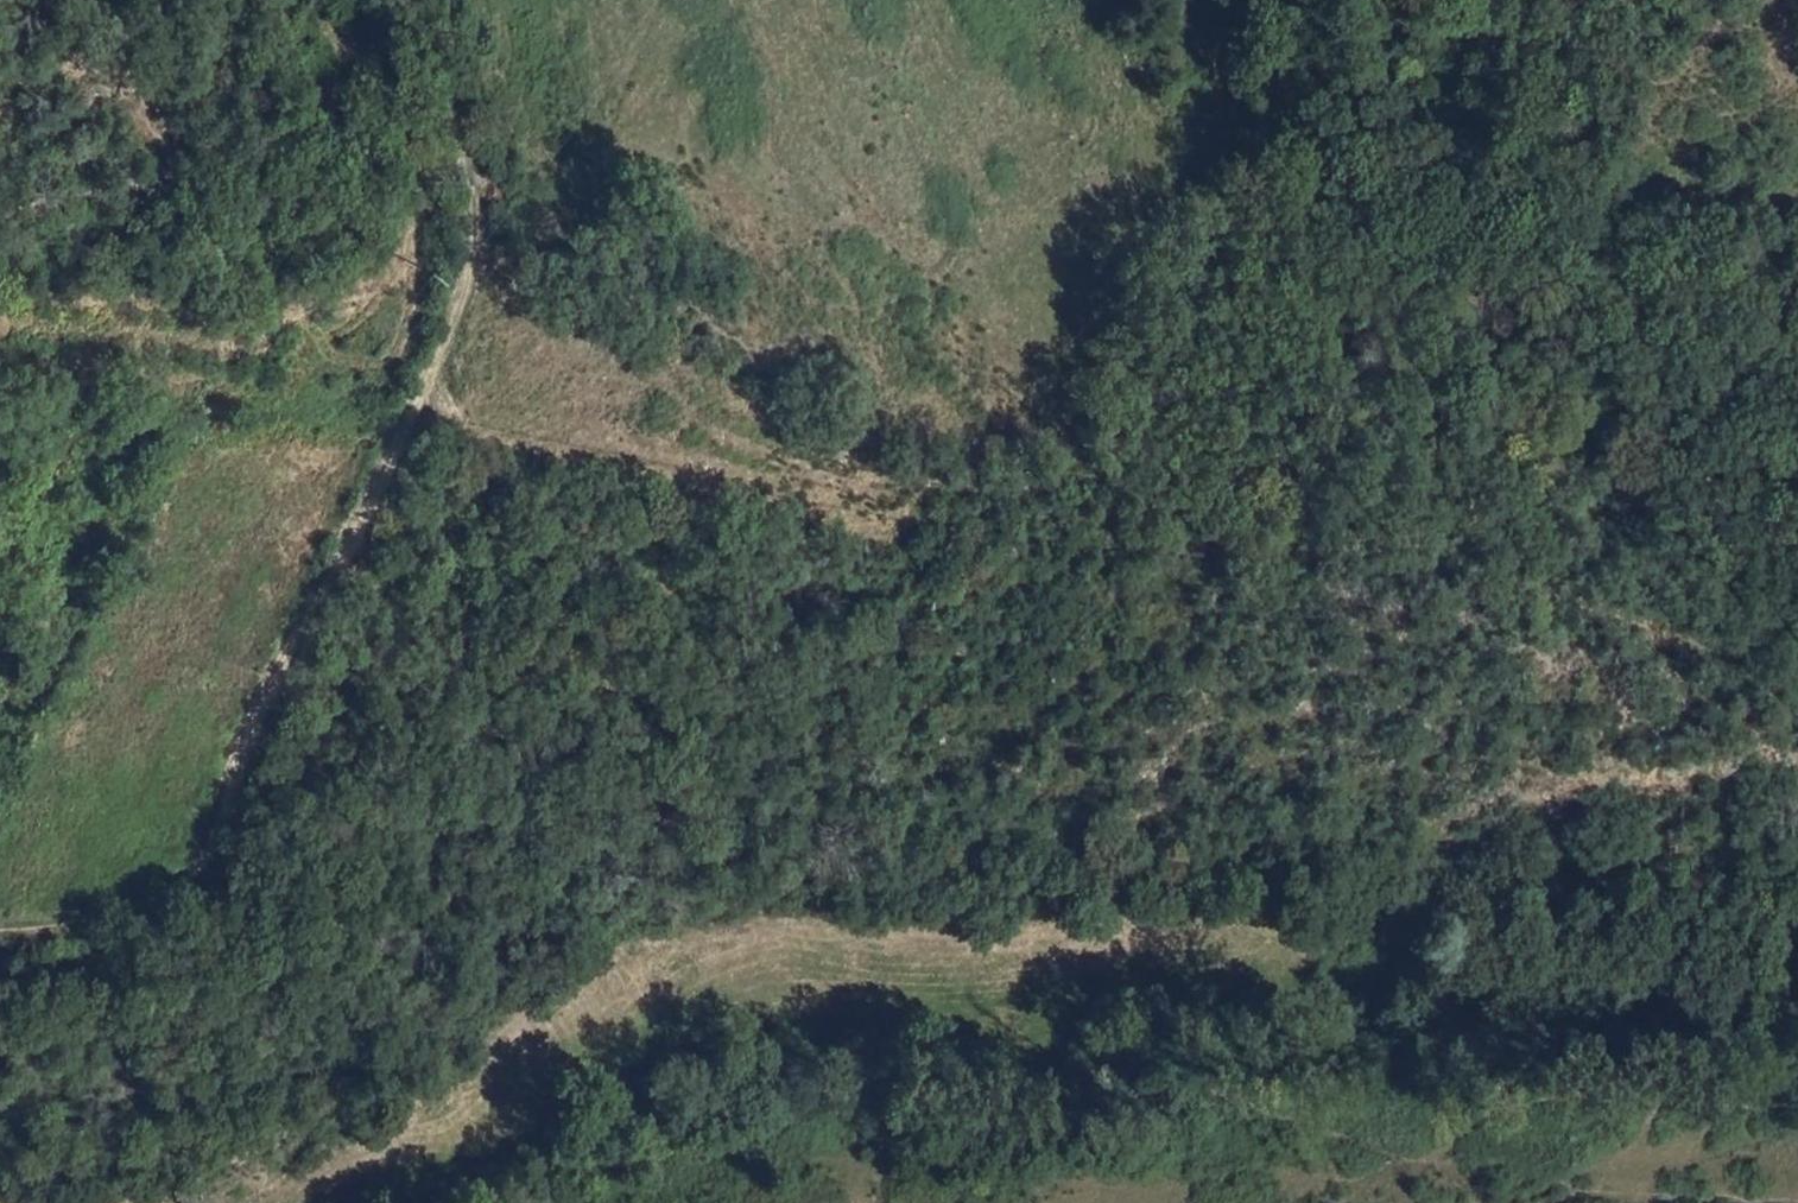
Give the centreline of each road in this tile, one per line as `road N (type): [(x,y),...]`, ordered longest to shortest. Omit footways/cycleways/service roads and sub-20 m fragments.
road 1 (track): [(0,926),(149,904),(193,871),(223,831),(249,720),(378,496),(479,241),(471,192),(400,0)]

